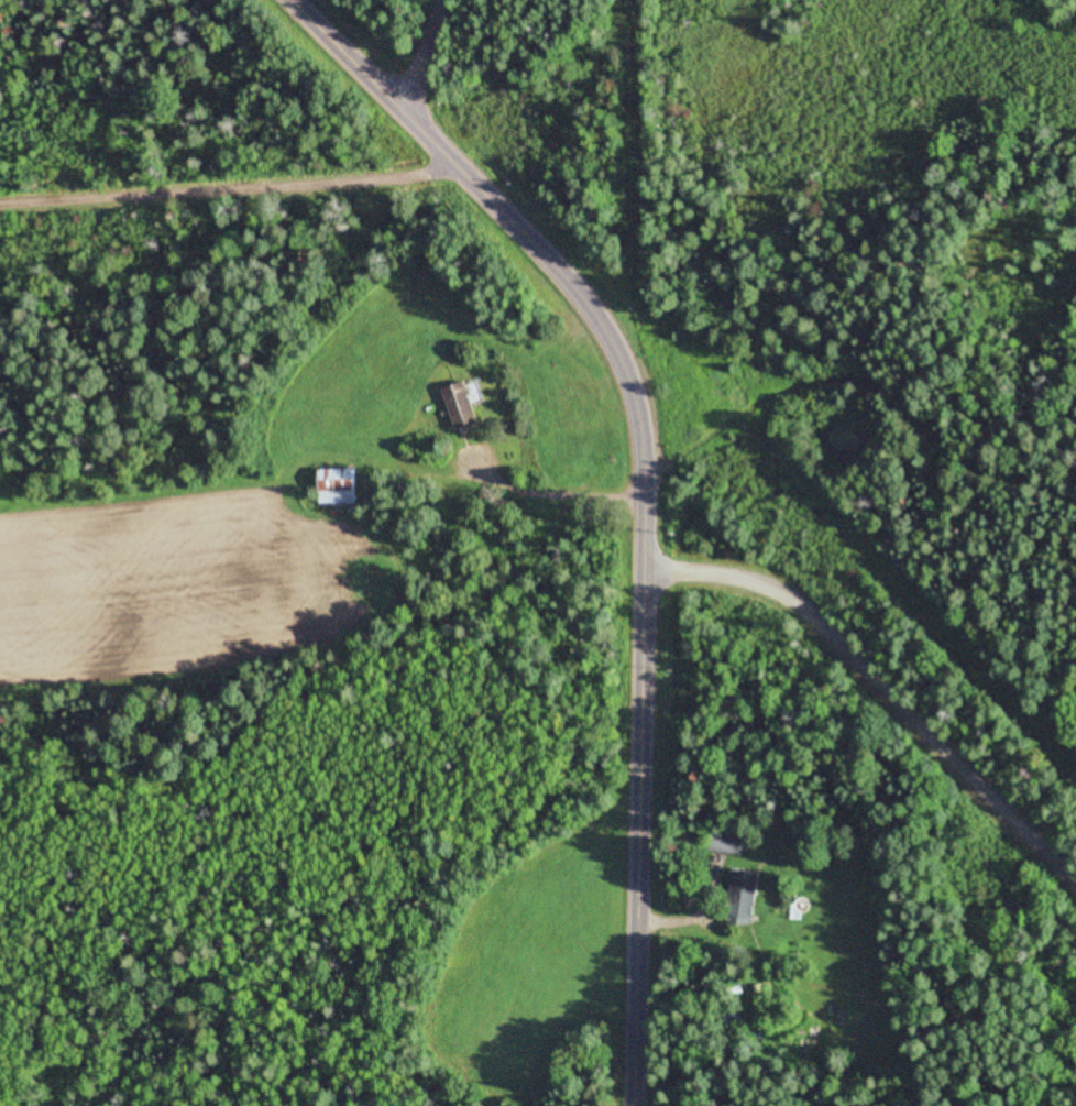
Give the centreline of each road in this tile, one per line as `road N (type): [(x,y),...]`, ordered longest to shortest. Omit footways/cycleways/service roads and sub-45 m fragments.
road 1 (tertiary): [(286,0),(561,263),(613,336),(634,386),(650,550),(645,1105)]
road 2 (residential): [(650,550),(731,570),(824,613),(1075,866)]
road 3 (residential): [(0,200),(469,173)]

